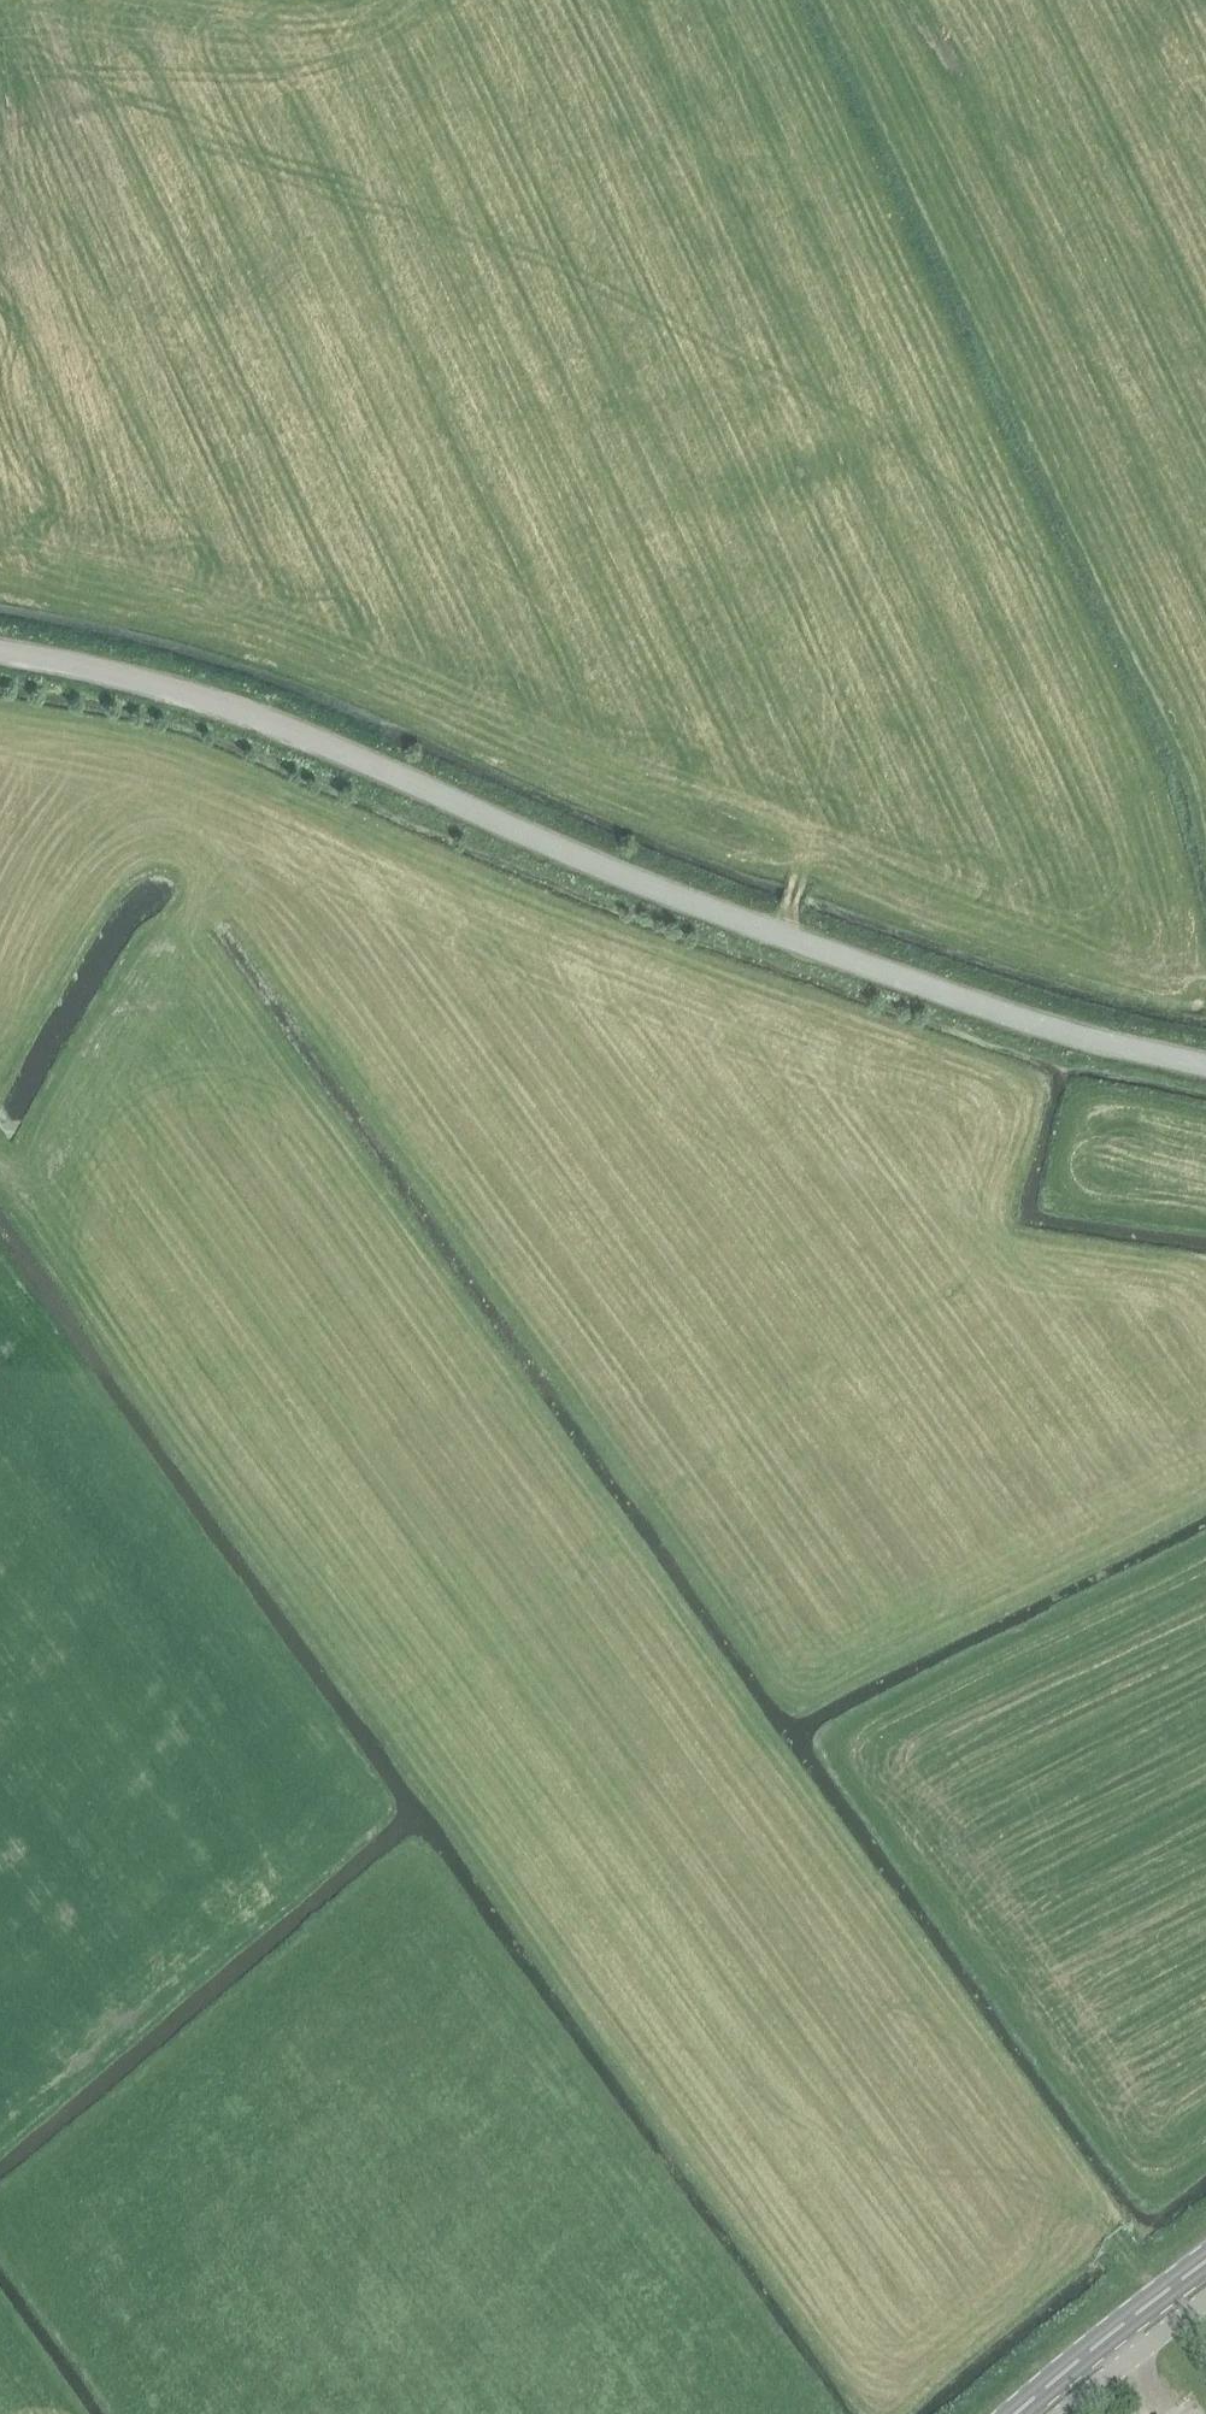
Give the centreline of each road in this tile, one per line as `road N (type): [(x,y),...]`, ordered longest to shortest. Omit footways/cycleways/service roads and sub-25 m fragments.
road 1 (tertiary): [(1205,1064),(1036,1023),(775,934),(219,702),(0,650)]
road 2 (primary): [(1013,2413),(1205,2259)]
road 3 (unclassified): [(1061,2413),(1205,2300)]

